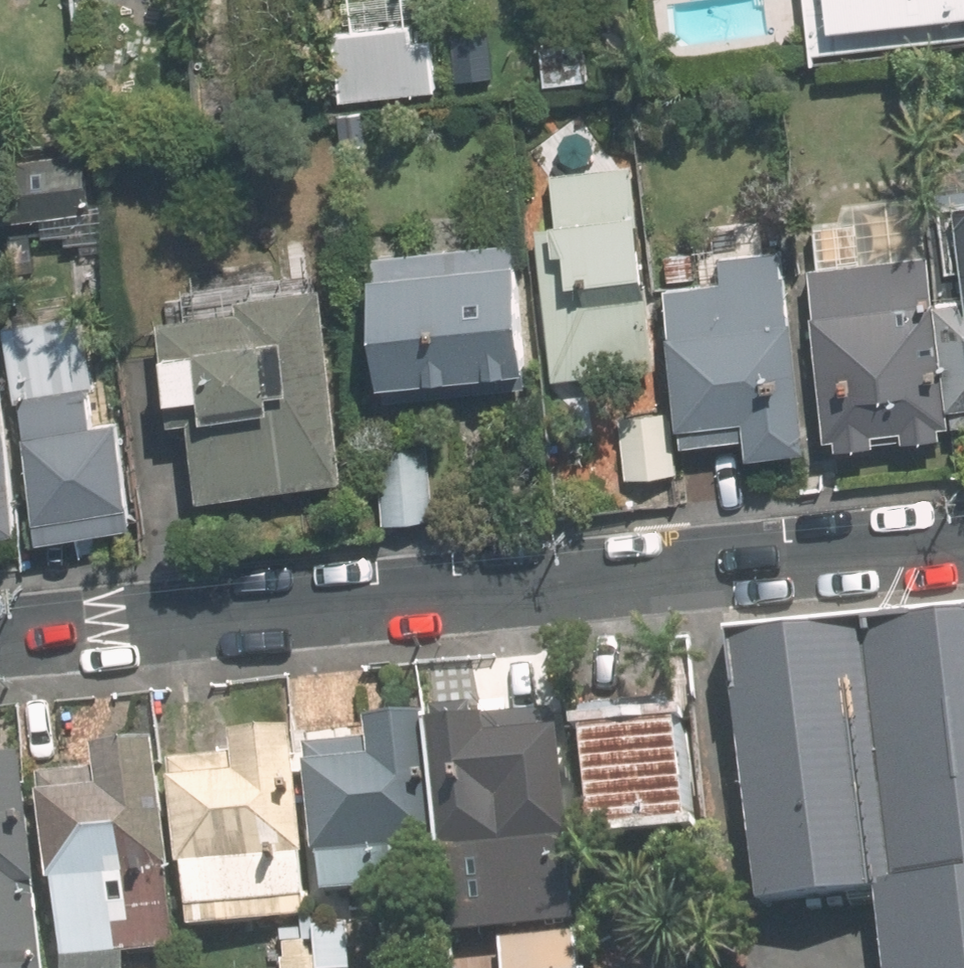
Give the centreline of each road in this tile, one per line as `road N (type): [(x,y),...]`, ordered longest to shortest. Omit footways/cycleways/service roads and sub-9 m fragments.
road 1 (residential): [(963,541),(0,634)]

